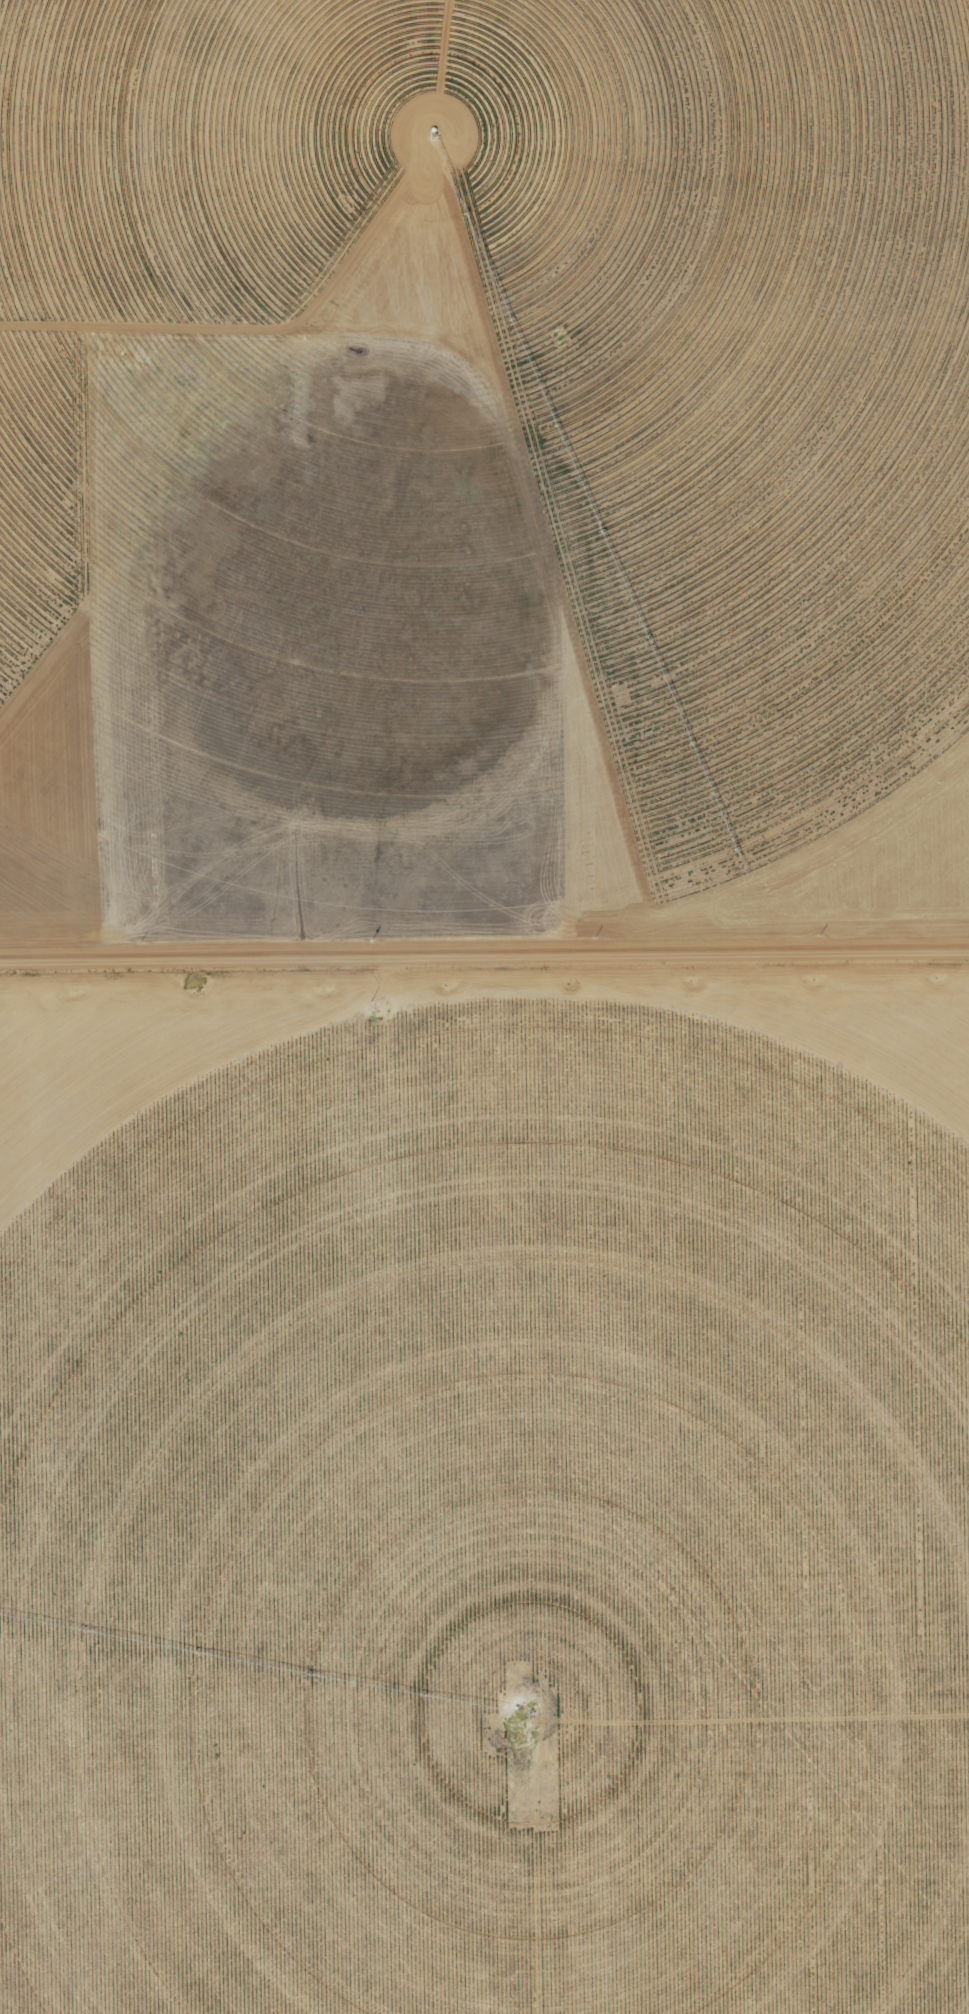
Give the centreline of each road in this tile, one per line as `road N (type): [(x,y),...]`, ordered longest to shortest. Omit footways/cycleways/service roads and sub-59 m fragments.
road 1 (residential): [(0,966),(968,957)]

